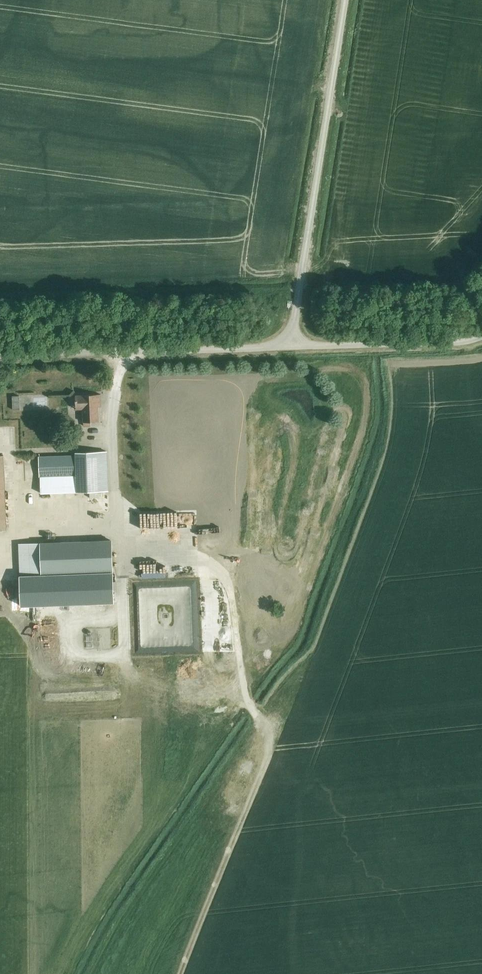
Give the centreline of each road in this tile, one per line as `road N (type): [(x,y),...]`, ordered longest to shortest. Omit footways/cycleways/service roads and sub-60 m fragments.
road 1 (unclassified): [(292,345),(346,0)]
road 2 (unclassified): [(0,358),(292,345)]
road 3 (unclassified): [(292,345),(436,344),(481,335)]

